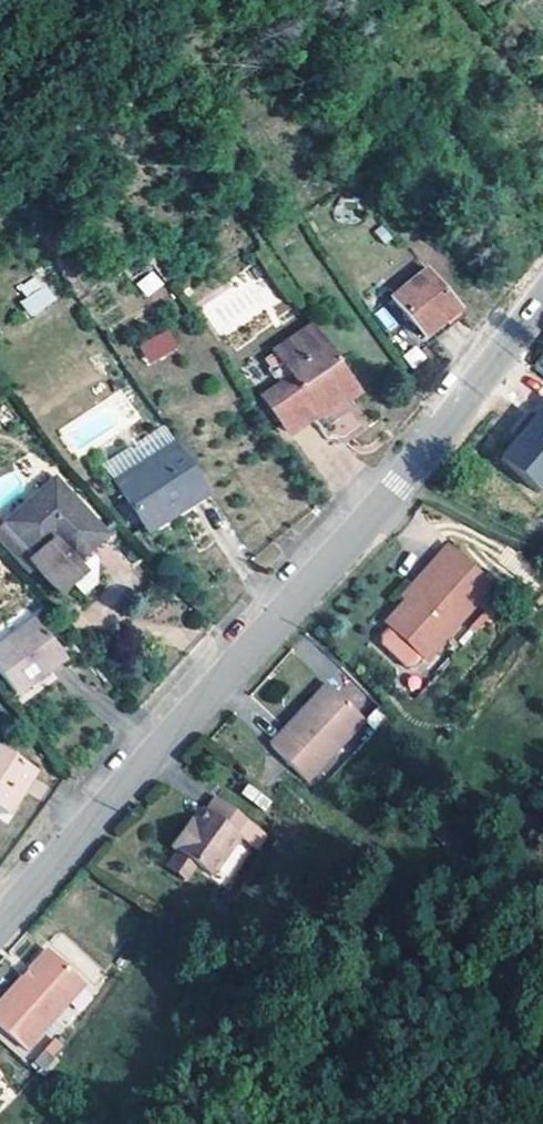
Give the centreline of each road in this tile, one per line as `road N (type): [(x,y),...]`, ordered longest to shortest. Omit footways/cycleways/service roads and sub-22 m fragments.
road 1 (secondary): [(0,932),(399,485),(542,302)]

